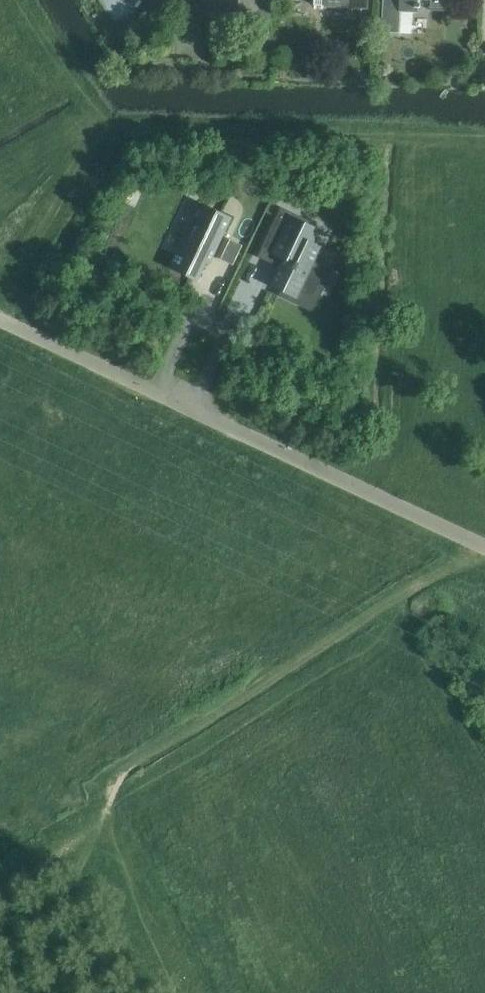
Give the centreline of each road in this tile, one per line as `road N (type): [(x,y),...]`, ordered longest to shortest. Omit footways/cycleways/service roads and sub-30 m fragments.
road 1 (residential): [(169,398),(484,547)]

